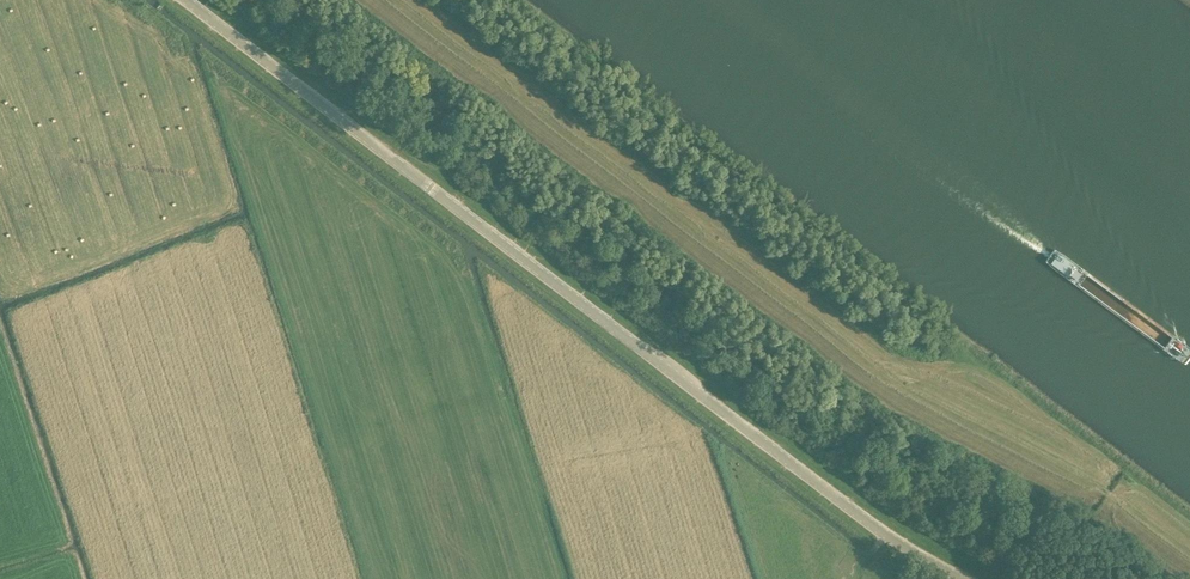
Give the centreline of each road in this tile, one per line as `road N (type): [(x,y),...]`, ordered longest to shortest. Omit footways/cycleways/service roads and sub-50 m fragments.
road 1 (unclassified): [(957,578),(838,499),(184,0)]

